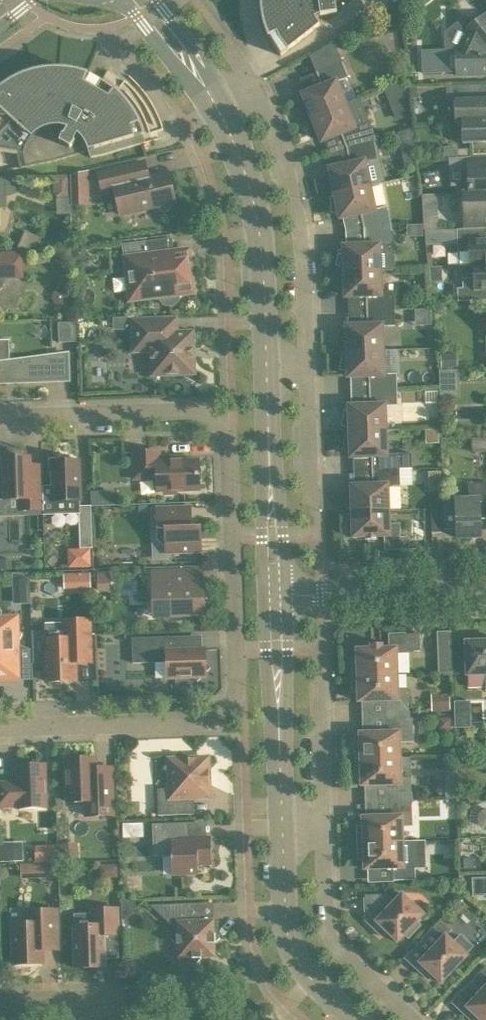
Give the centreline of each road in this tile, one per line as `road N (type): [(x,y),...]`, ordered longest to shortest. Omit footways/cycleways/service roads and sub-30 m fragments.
road 1 (residential): [(0,415),(194,407),(229,431),(237,691),(206,721),(0,733)]
road 2 (residential): [(306,364),(292,188),(257,90)]
road 3 (unclassified): [(265,365),(259,241),(220,110)]
road 4 (unclassified): [(285,824),(272,593)]
road 5 (residential): [(413,1019),(330,934),(325,824)]
road 6 (unclassified): [(272,593),(265,365)]
road 7 (unclassified): [(355,1019),(293,952),(285,824)]
road 8 (residential): [(272,593),(485,587)]
road 9 (residential): [(320,510),(311,494),(306,364)]
road 10 (residential): [(325,824),(324,676)]
road 11 (unclassified): [(220,110),(140,0)]

